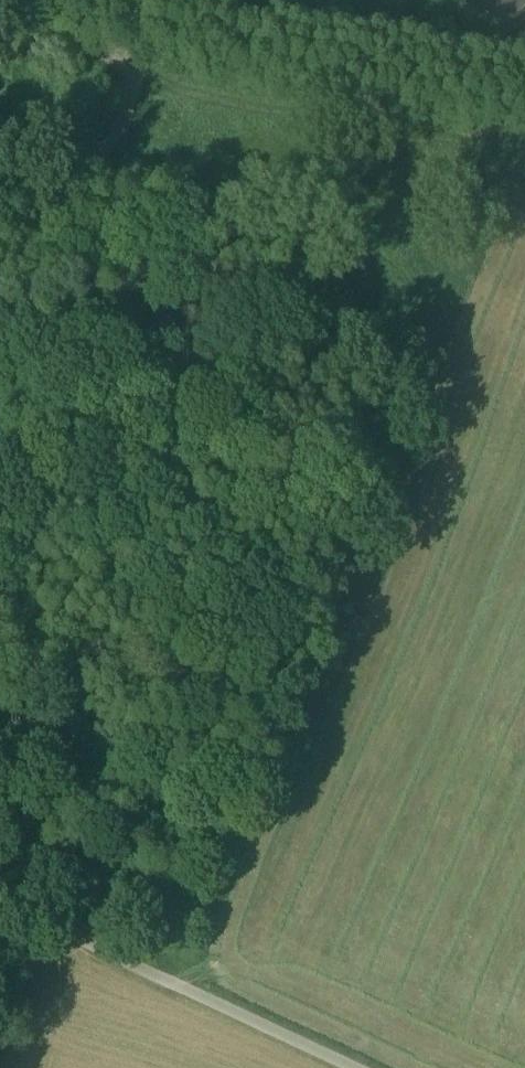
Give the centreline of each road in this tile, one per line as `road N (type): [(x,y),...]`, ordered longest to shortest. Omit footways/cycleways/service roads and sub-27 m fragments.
road 1 (track): [(345,1067),(0,906)]
road 2 (track): [(524,70),(339,56),(163,12)]

